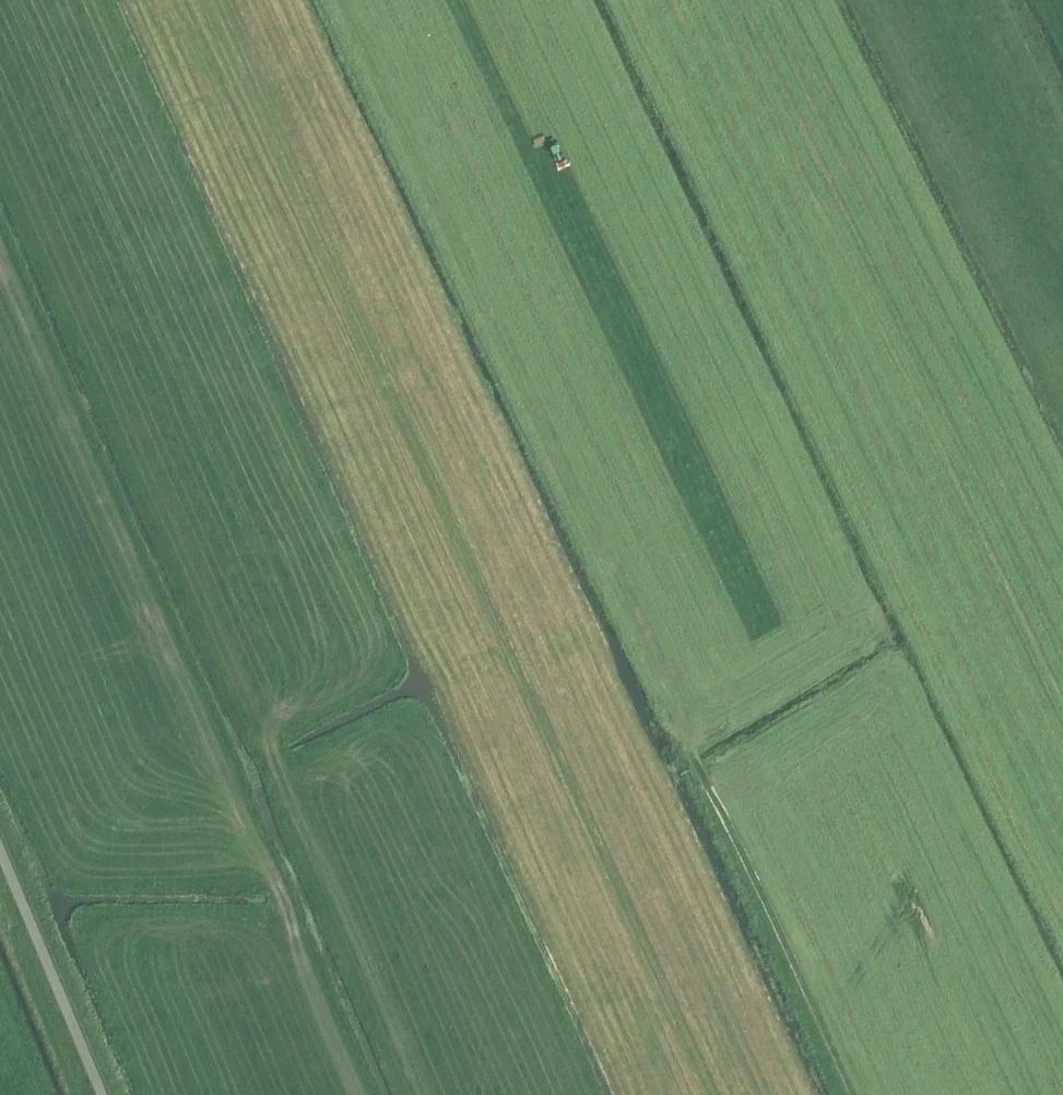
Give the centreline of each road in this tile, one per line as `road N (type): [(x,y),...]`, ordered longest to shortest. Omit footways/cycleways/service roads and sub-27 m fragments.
road 1 (track): [(851,1094),(688,745)]

